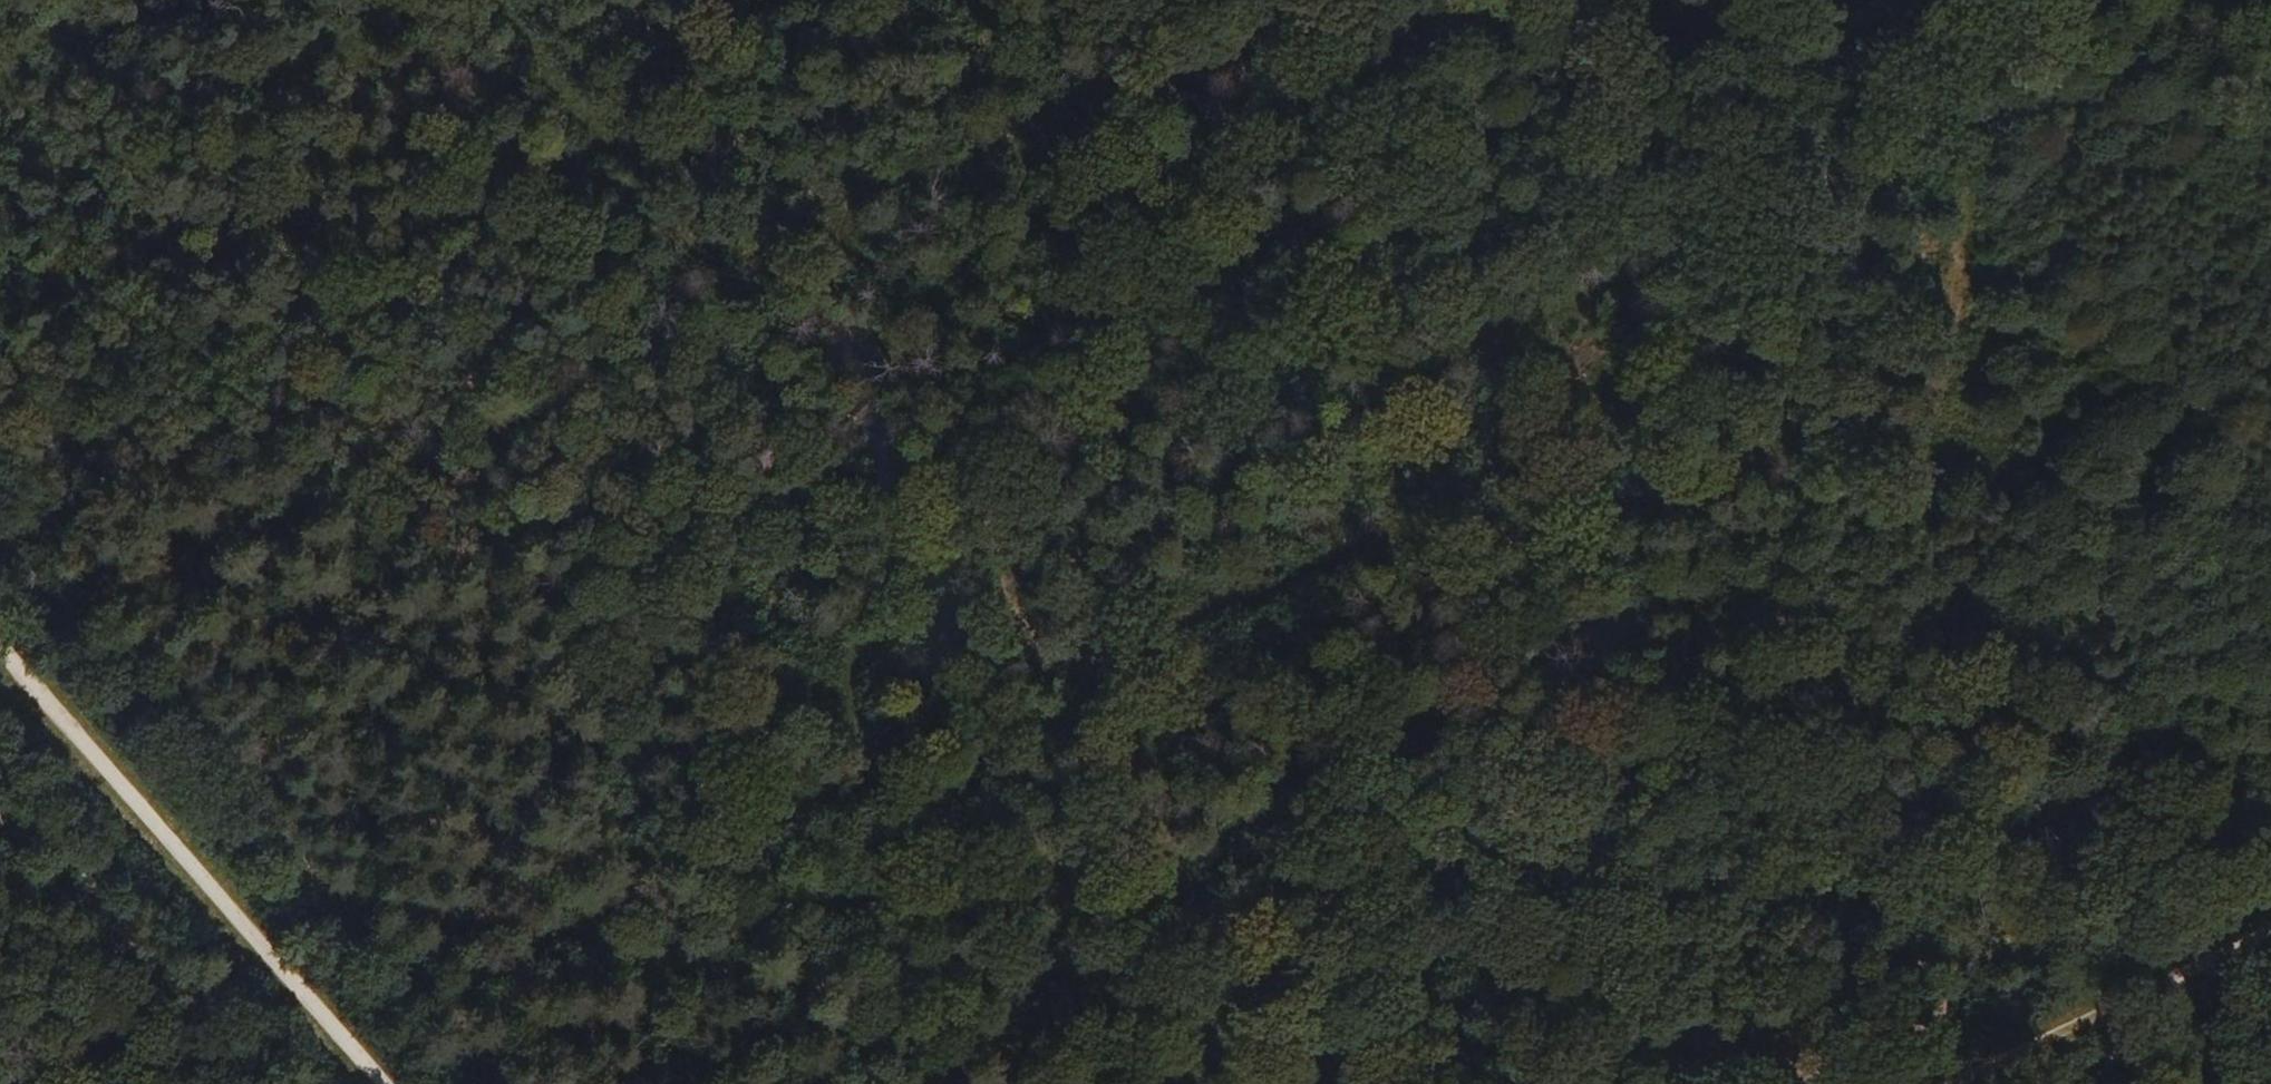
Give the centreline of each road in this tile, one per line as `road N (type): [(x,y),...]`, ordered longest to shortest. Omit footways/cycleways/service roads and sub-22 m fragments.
road 1 (track): [(382,1083),(0,651)]

